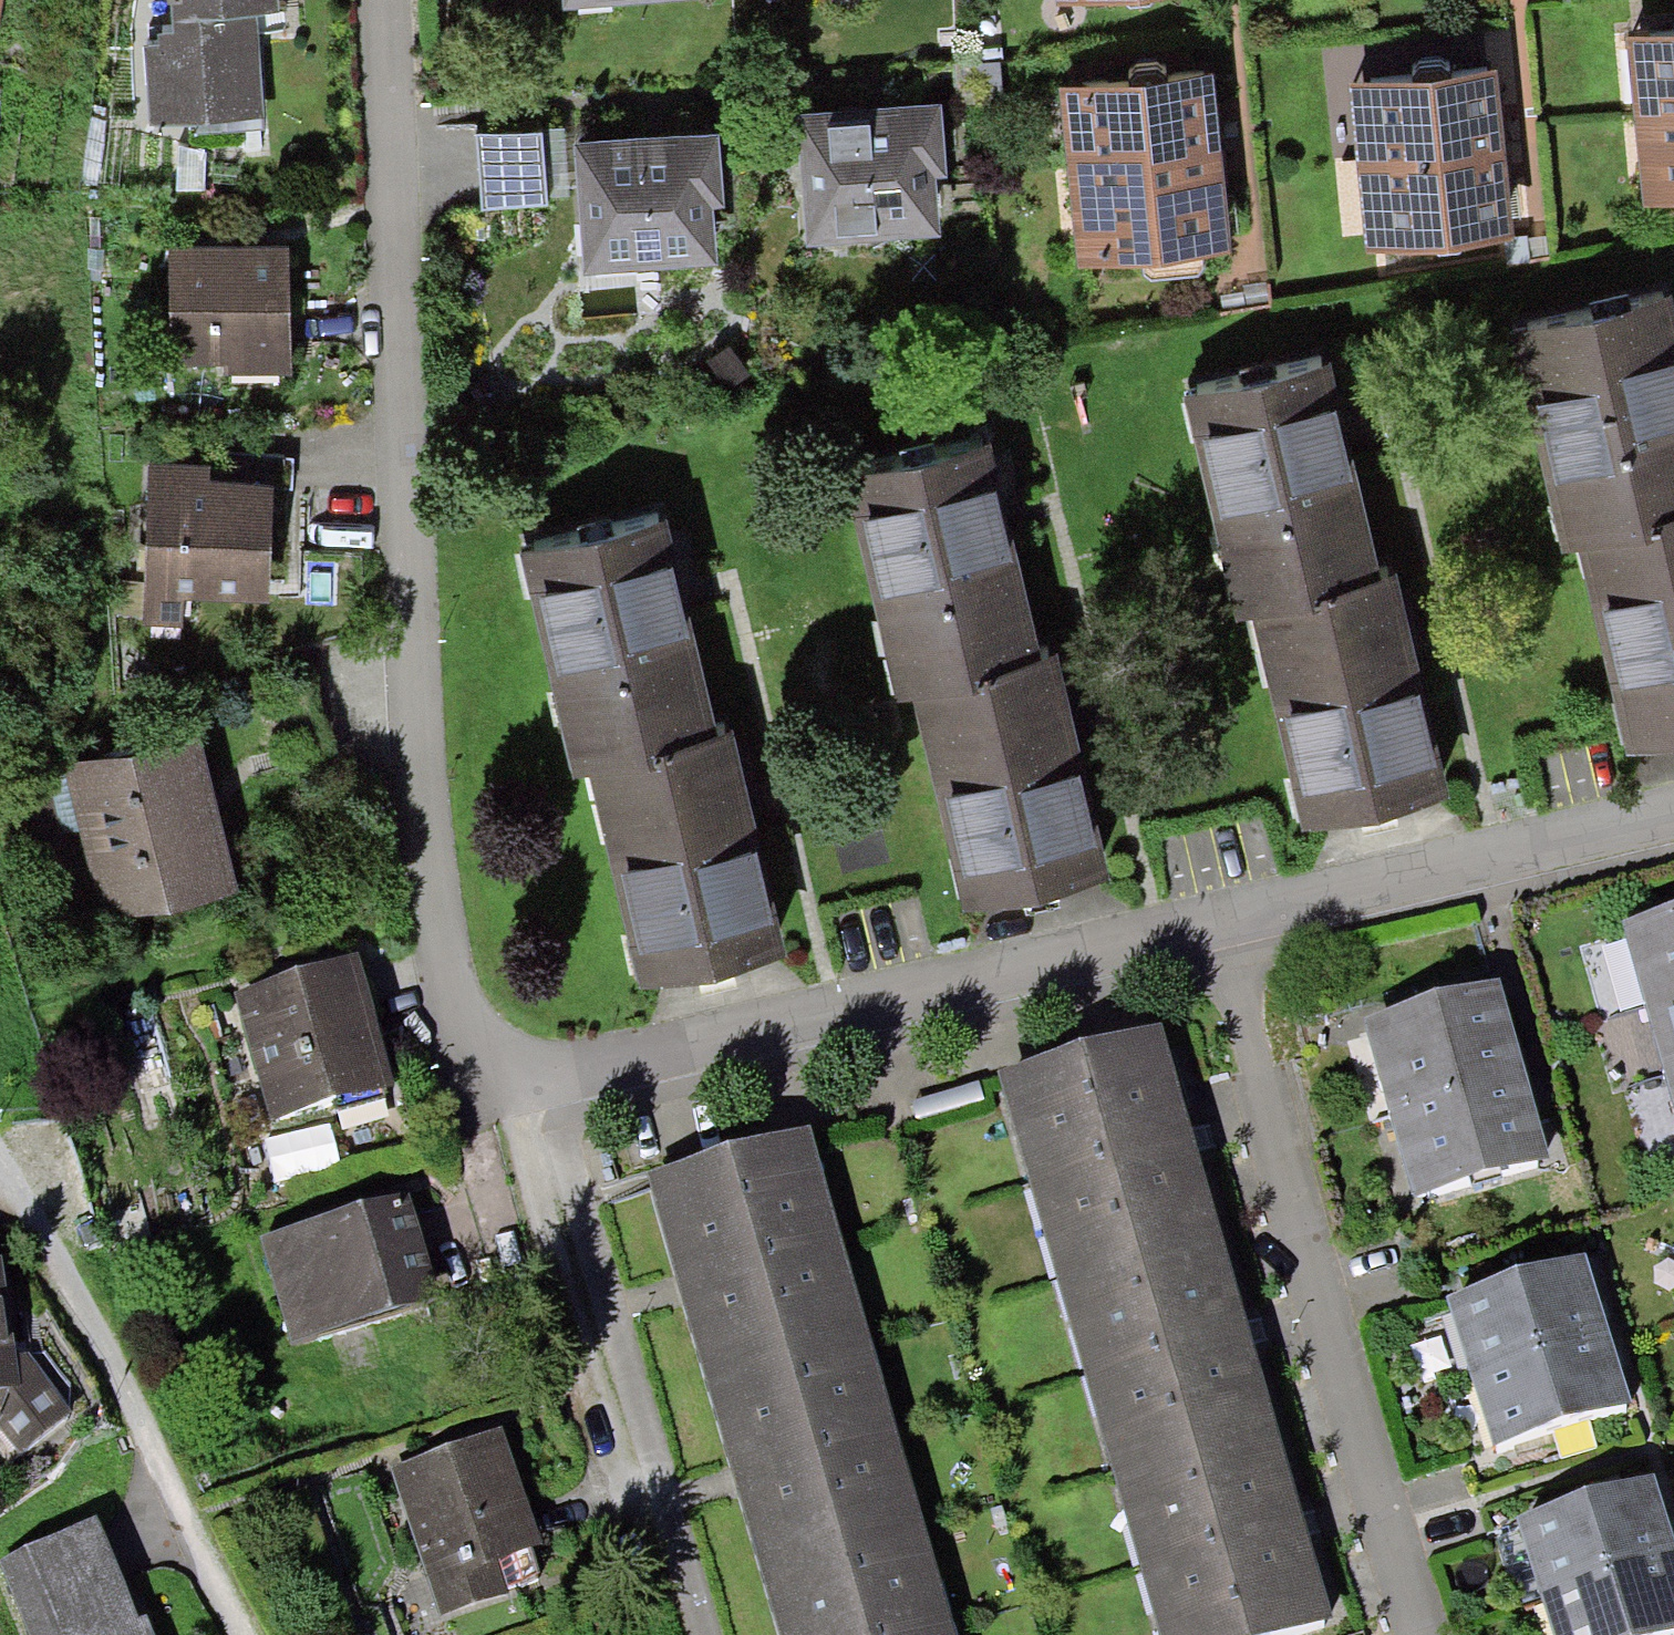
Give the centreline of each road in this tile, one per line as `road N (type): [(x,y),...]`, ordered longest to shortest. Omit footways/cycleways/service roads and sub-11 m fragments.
road 1 (residential): [(530,1091),(462,1040),(418,929),(384,0)]
road 2 (residential): [(1426,1634),(1221,919)]
road 3 (residential): [(1221,919),(530,1091)]
road 4 (residential): [(530,1091),(703,1634)]
road 5 (residential): [(214,1583),(0,1170)]
road 6 (residential): [(1673,812),(1221,919)]

